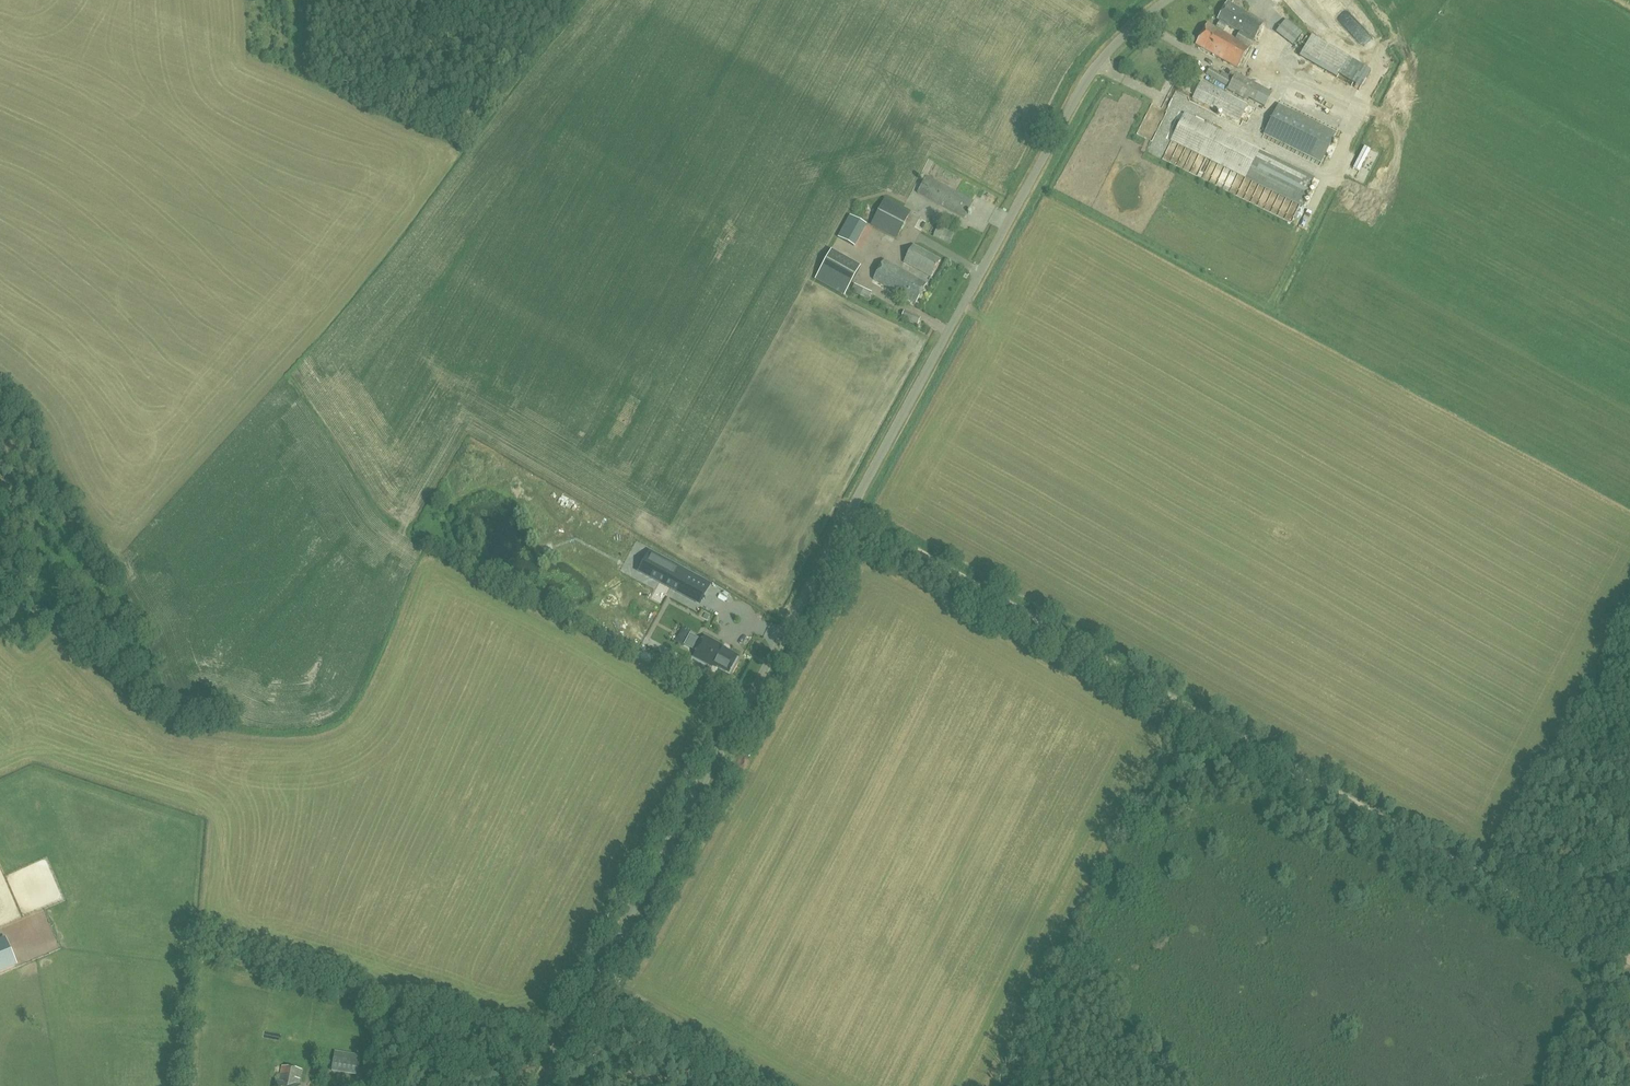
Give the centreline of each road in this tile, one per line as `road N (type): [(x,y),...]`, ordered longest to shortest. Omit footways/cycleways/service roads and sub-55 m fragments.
road 1 (unclassified): [(541,1085),(1087,81),(1169,0)]
road 2 (track): [(848,516),(1629,962)]

